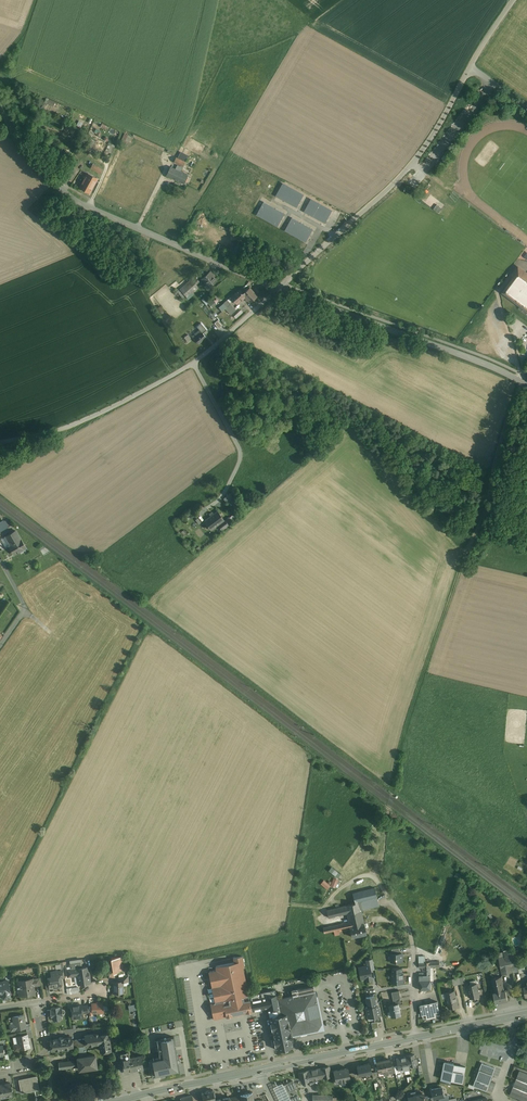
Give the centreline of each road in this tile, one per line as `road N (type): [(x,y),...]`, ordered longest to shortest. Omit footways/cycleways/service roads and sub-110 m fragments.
road 1 (track): [(485,522),(411,722),(377,879)]
road 2 (tertiary): [(278,288),(80,203),(22,148),(0,107)]
road 3 (unclassified): [(278,288),(192,362),(97,414),(0,443)]
road 4 (residential): [(278,288),(409,167),(471,71)]
road 5 (tertiary): [(526,385),(278,288)]
road 6 (secondary): [(262,1069),(511,1017)]
road 7 (secondary): [(115,1100),(262,1069)]

